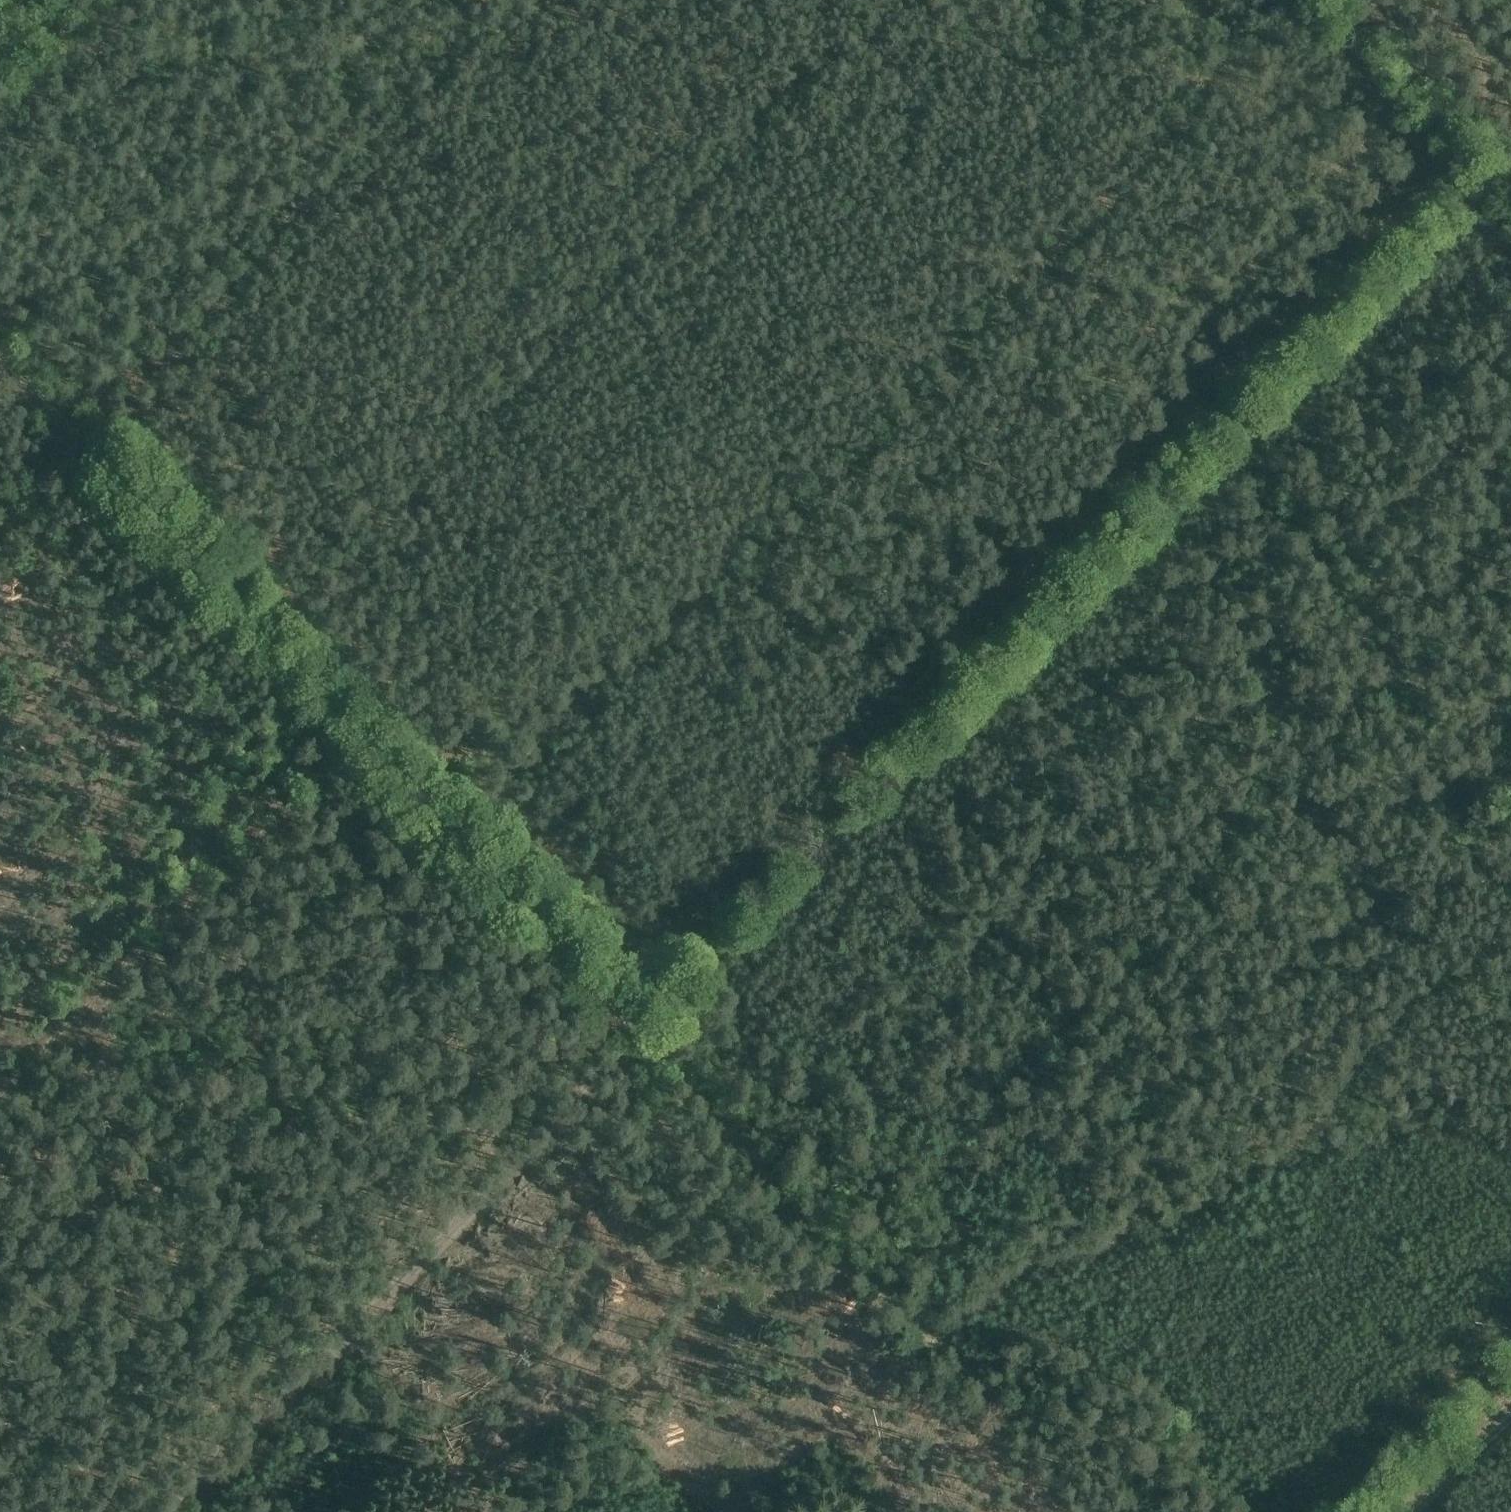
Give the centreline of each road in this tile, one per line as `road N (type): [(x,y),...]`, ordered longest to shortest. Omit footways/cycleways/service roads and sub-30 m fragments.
road 1 (track): [(0,357),(617,1010),(633,1037),(625,1065),(176,1511)]
road 2 (track): [(1413,1511),(1510,1413)]

